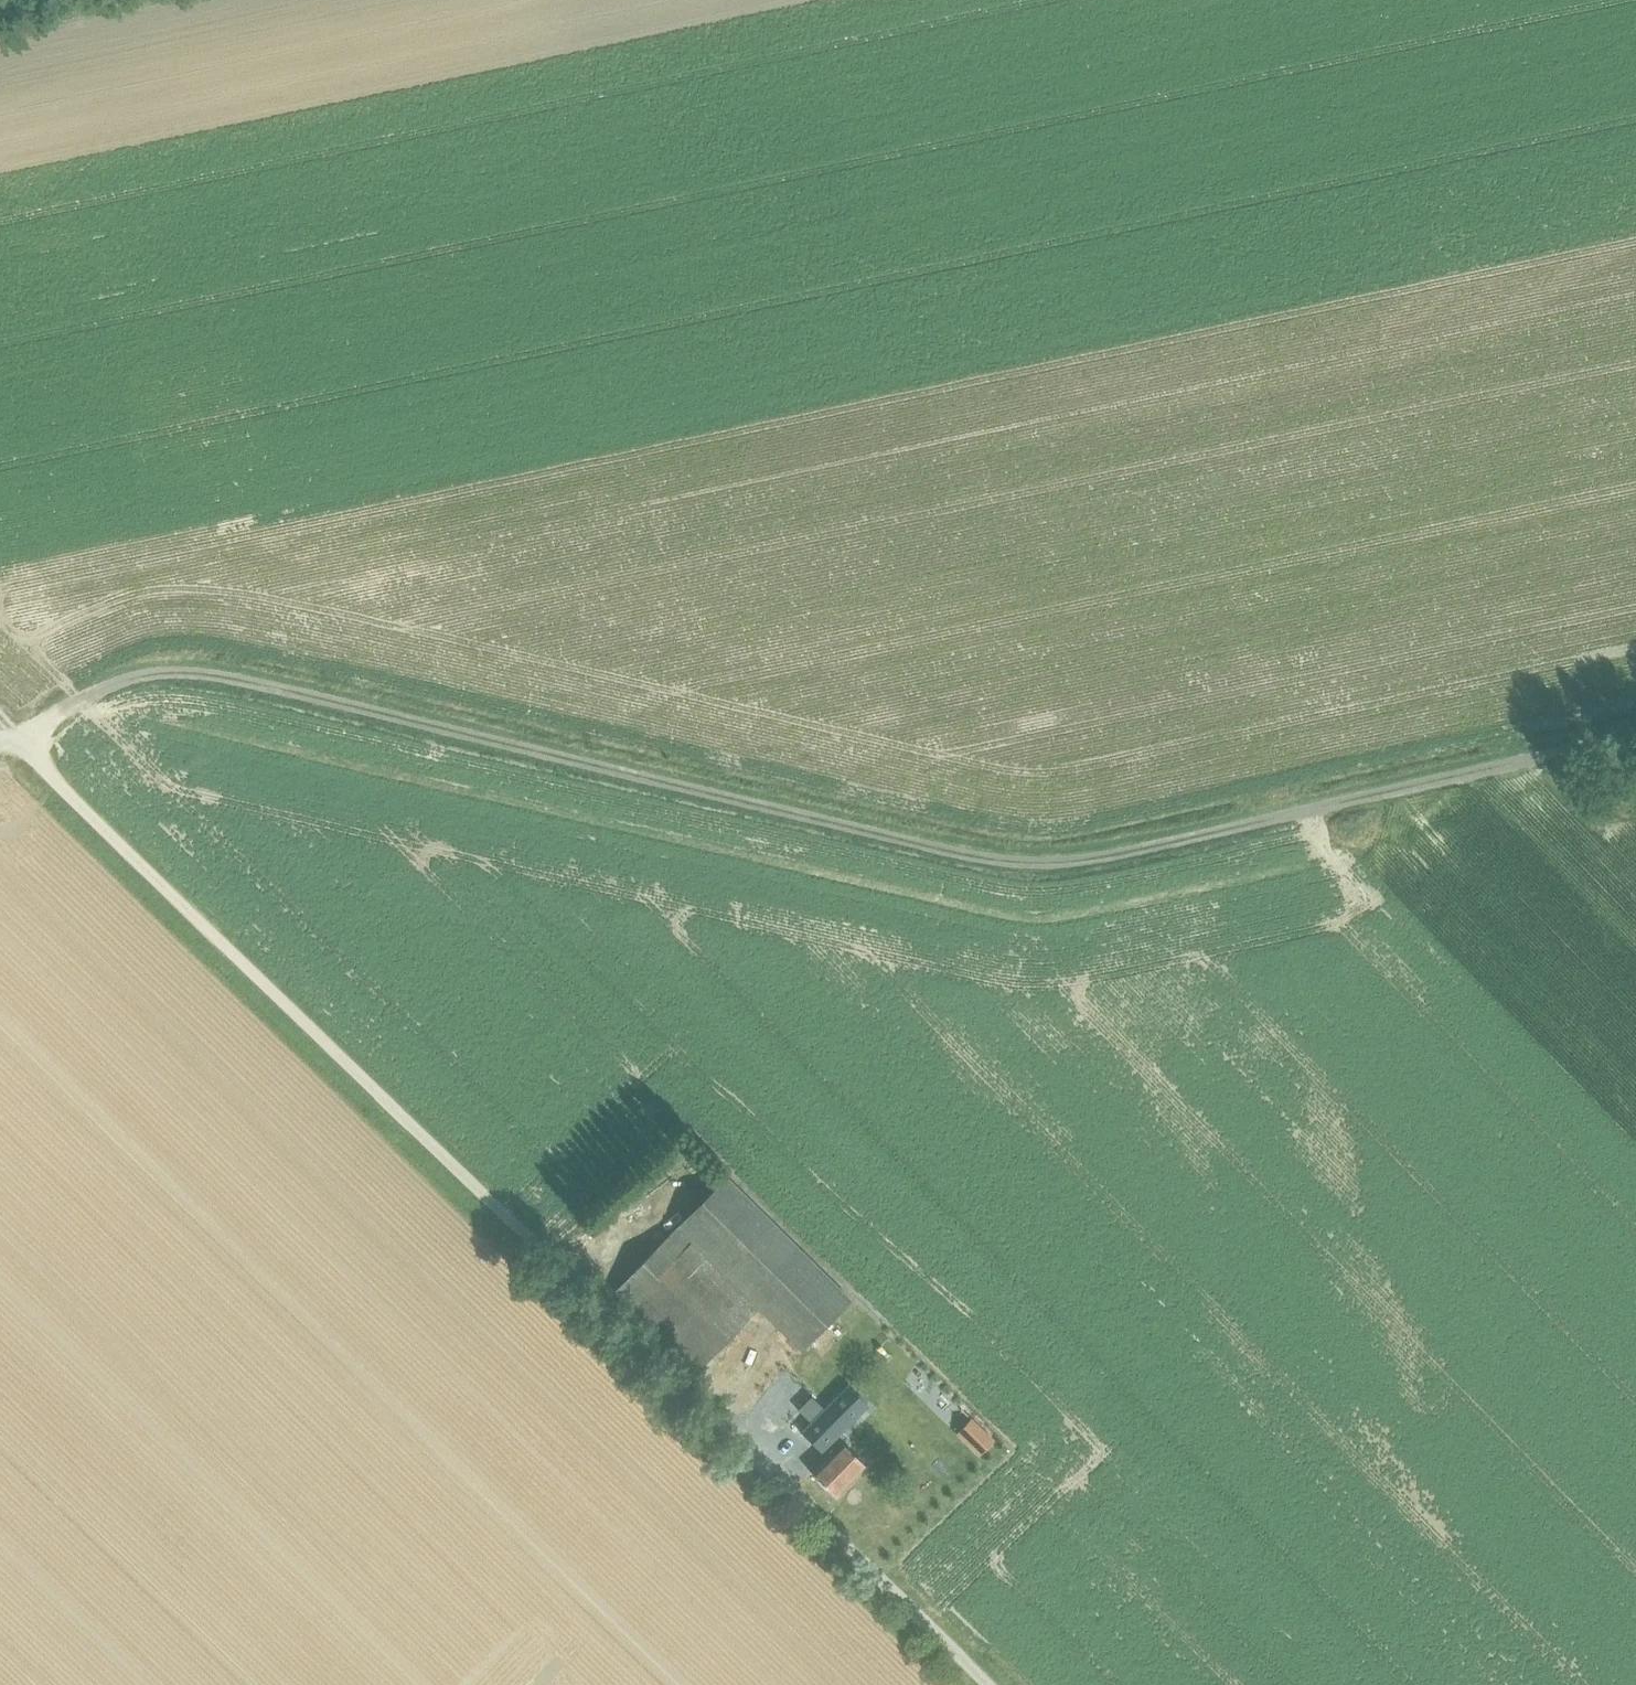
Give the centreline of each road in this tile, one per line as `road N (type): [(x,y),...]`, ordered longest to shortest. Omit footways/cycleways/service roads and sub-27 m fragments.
road 1 (track): [(10,734),(135,672),(204,669),(676,785),(1053,865),(1635,731)]
road 2 (unclassified): [(987,1684),(10,734)]

